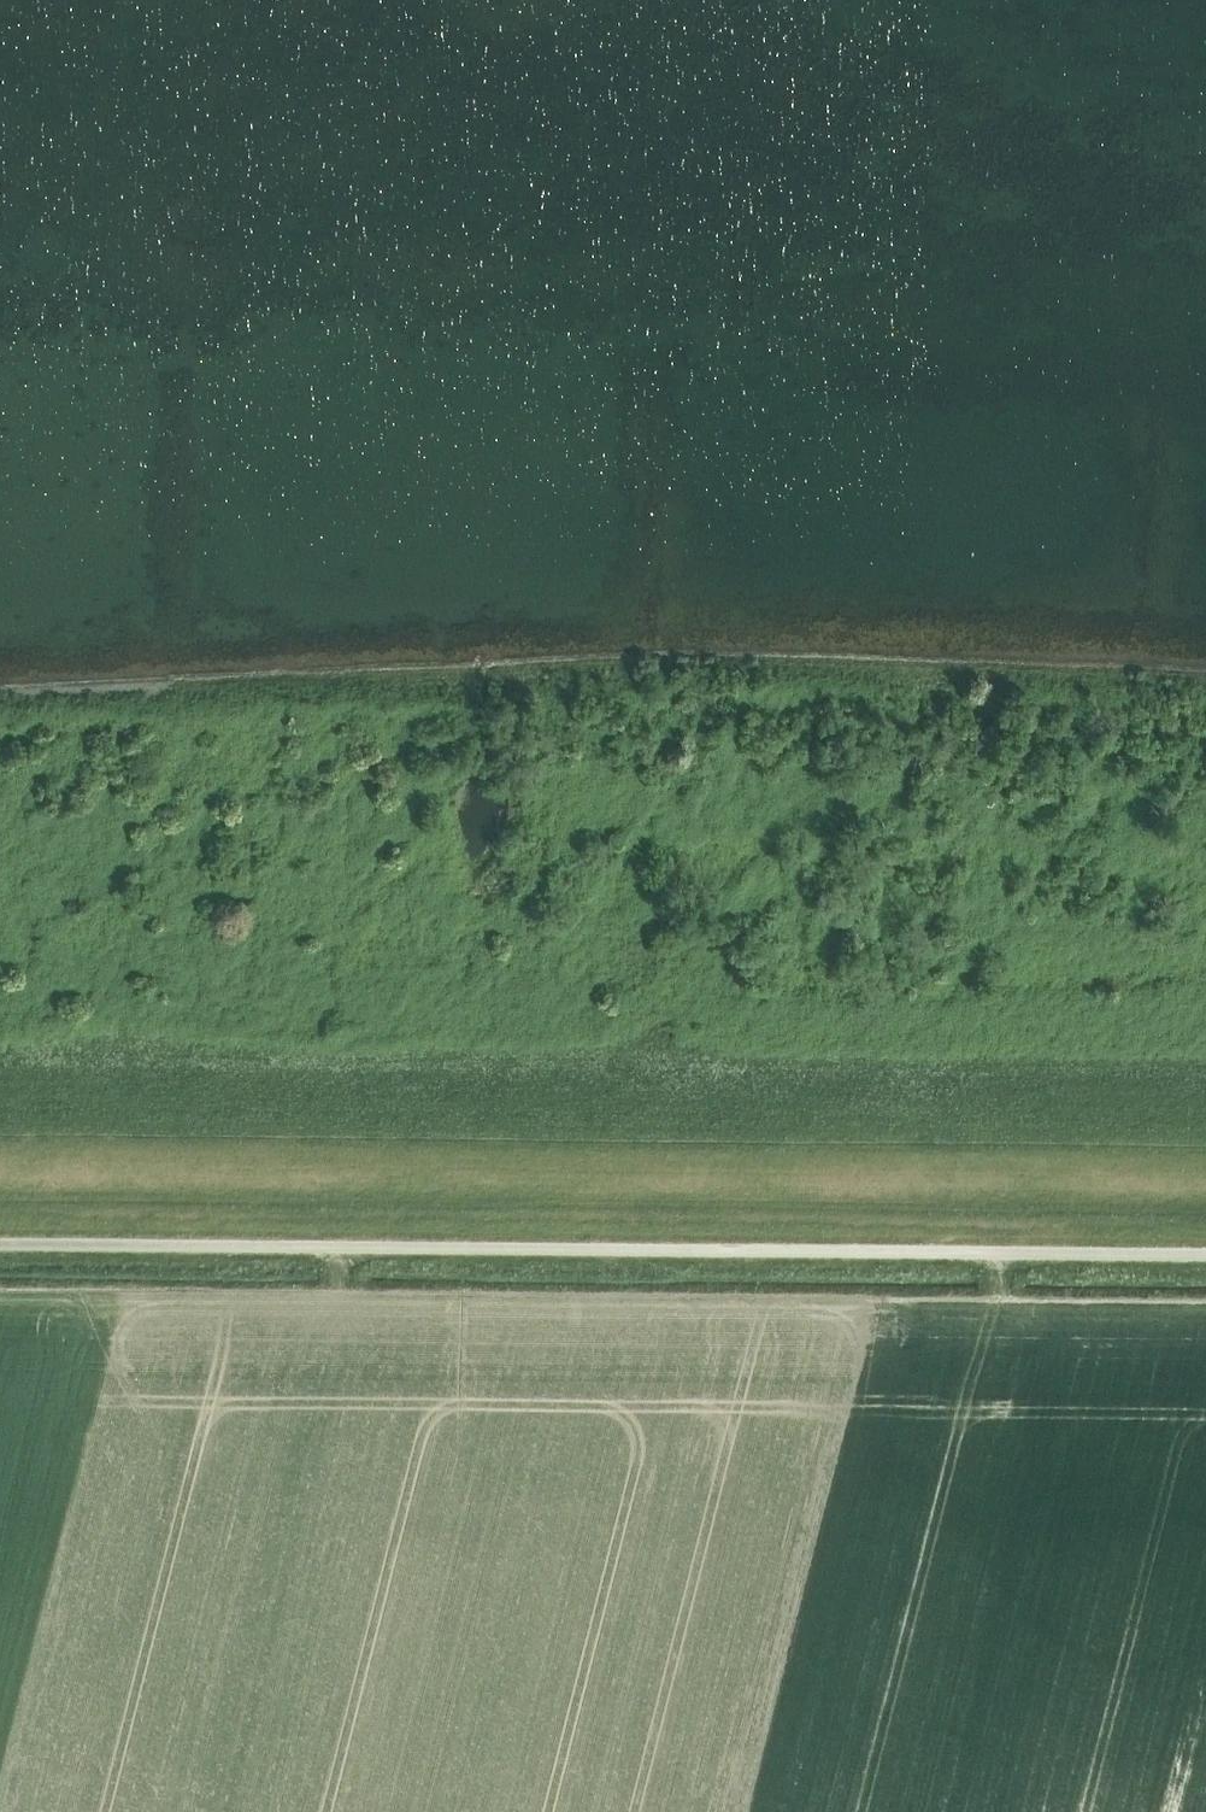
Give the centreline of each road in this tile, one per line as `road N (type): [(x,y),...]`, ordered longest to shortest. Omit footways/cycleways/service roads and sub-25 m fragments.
road 1 (unclassified): [(0,1244),(1205,1254)]

